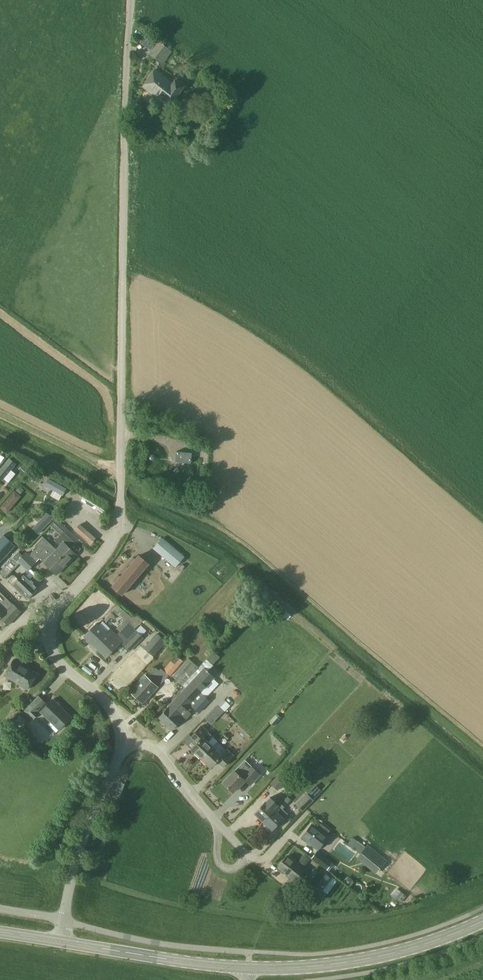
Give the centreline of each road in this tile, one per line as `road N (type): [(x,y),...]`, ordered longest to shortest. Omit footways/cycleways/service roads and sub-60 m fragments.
road 1 (unclassified): [(121,745),(110,707),(54,657),(49,628),(118,531),(134,0)]
road 2 (tertiary): [(265,967),(404,949),(482,921)]
road 3 (tertiary): [(249,967),(58,941)]
road 4 (unclassified): [(63,921),(85,832),(121,745)]
road 5 (unclassified): [(217,823),(155,748),(121,745)]

